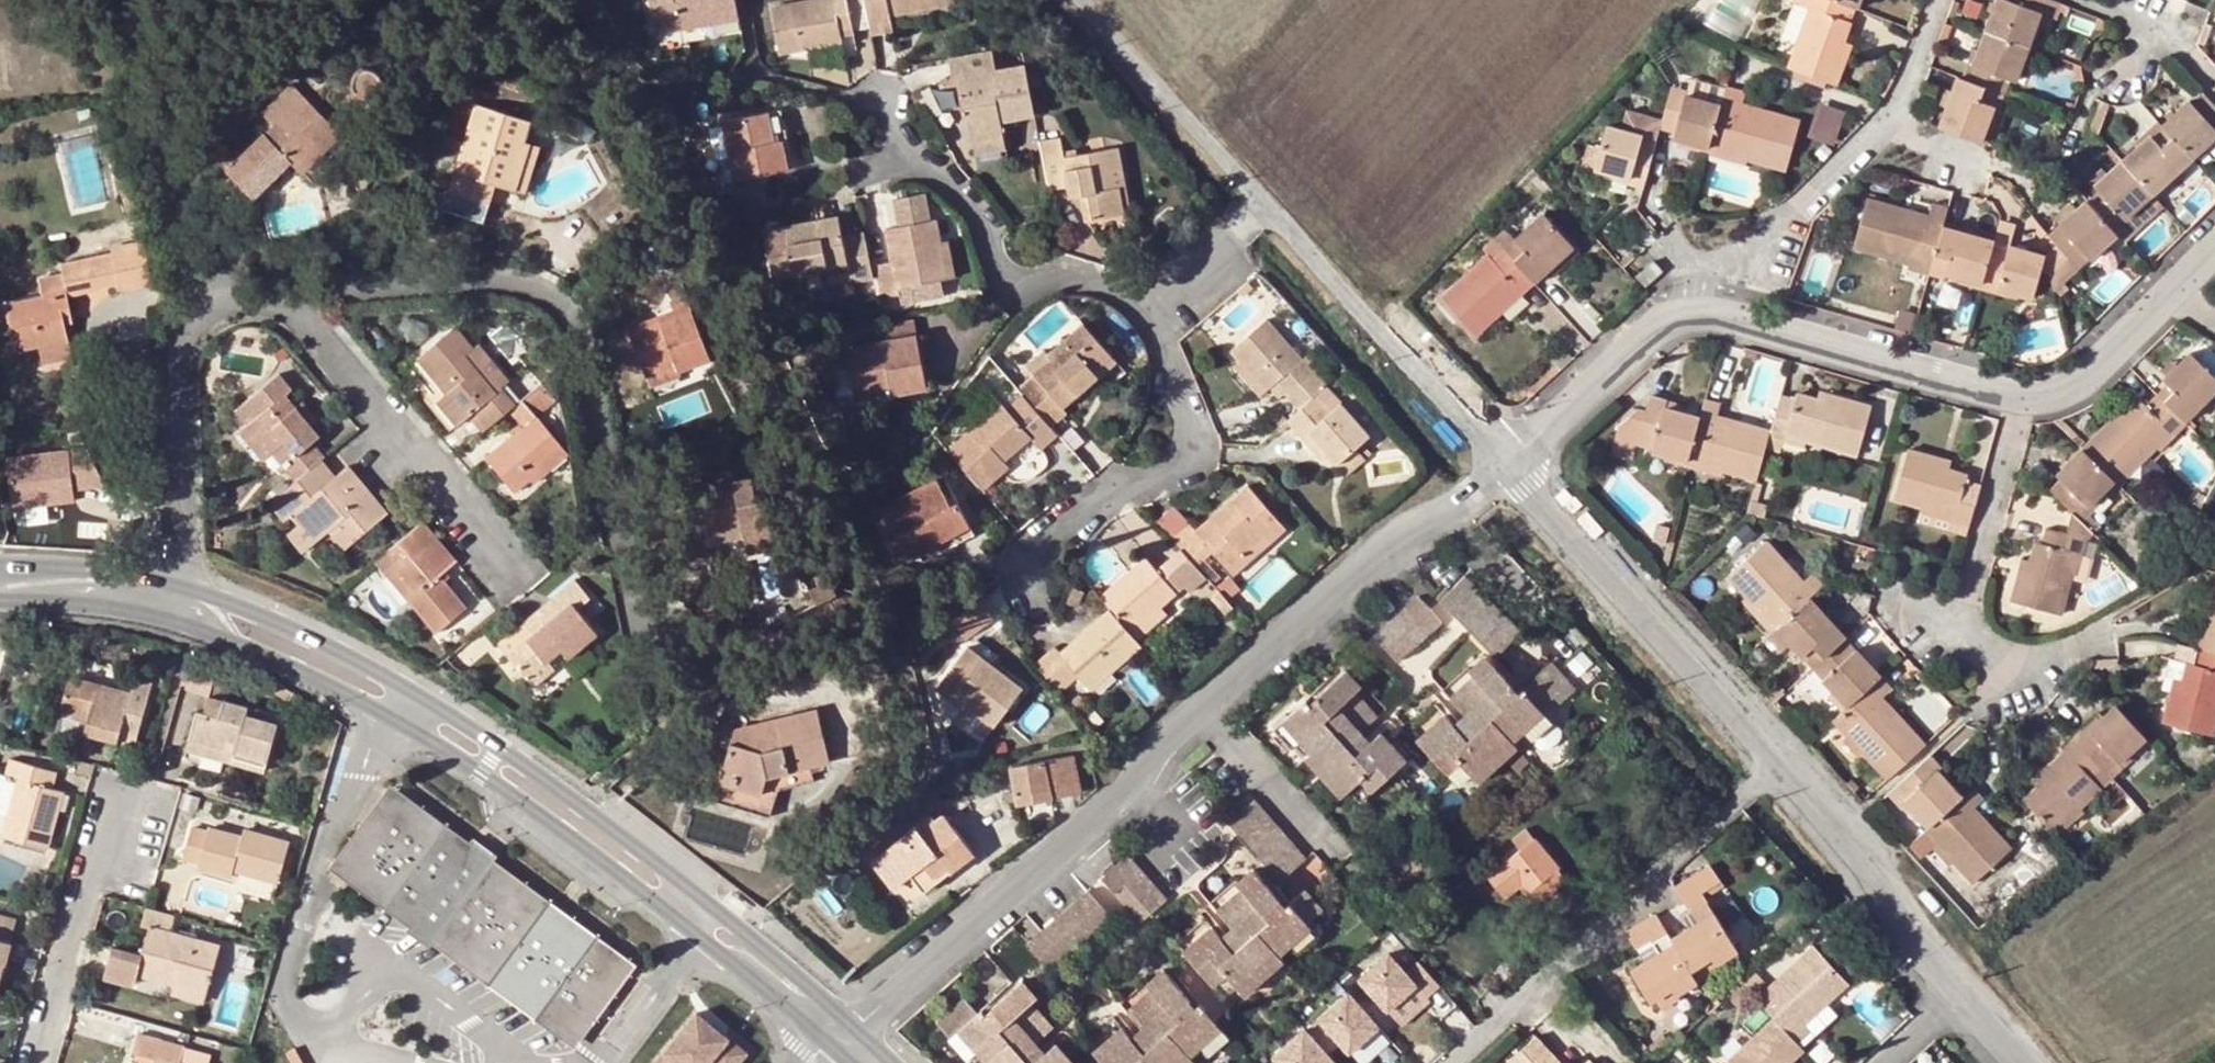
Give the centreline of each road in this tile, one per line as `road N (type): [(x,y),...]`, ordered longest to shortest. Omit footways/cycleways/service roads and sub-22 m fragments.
road 1 (unclassified): [(1509,460),(1178,722),(1137,789),(856,1023)]
road 2 (residential): [(276,291),(454,279),(530,286),(570,321),(624,583),(722,673)]
road 3 (secondary): [(683,880),(387,675),(188,587)]
road 4 (secondary): [(231,645),(429,740),(697,935)]
road 5 (residential): [(1452,1062),(1789,767)]
road 6 (residential): [(1157,304),(1200,445),(1184,467),(1134,482),(1025,556),(1017,619)]
road 7 (unclassified): [(1789,767),(1509,460)]
road 8 (residential): [(1157,304),(1075,280),(1011,287),(963,195),(904,150),(867,85)]
road 9 (residential): [(1719,309),(1903,95),(1942,0)]
road 10 (residential): [(519,578),(276,291)]
road 11 (residential): [(2016,410),(1959,607),(1962,635),(2008,666),(2088,643)]
road 12 (residential): [(276,291),(214,310),(181,344),(188,587)]
road 13 (unclassified): [(1509,460),(1265,204)]
road 14 (residential): [(1719,309),(2016,410)]
road 15 (unclassified): [(1967,996),(1885,867),(1789,767)]
road 16 (unclassified): [(1265,204),(1082,0)]
road 17 (residential): [(1509,460),(1664,325),(1719,309)]
road 18 (residential): [(40,1062),(91,875),(122,827)]
road 19 (secondary): [(0,607),(118,609),(231,645)]
road 20 (secondary): [(856,1023),(683,880)]
road 21 (residential): [(2016,410),(2072,393),(2174,294)]
road 22 (residential): [(0,605),(74,591),(188,605)]
road 23 (secondary): [(188,587),(95,572),(0,570)]
road 24 (unclassified): [(716,950),(752,959),(841,1036)]
road 25 (residential): [(2091,0),(2156,28),(2214,84)]
road 26 (secondary): [(716,950),(832,1045)]
road 27 (residential): [(1265,204),(1157,304)]

